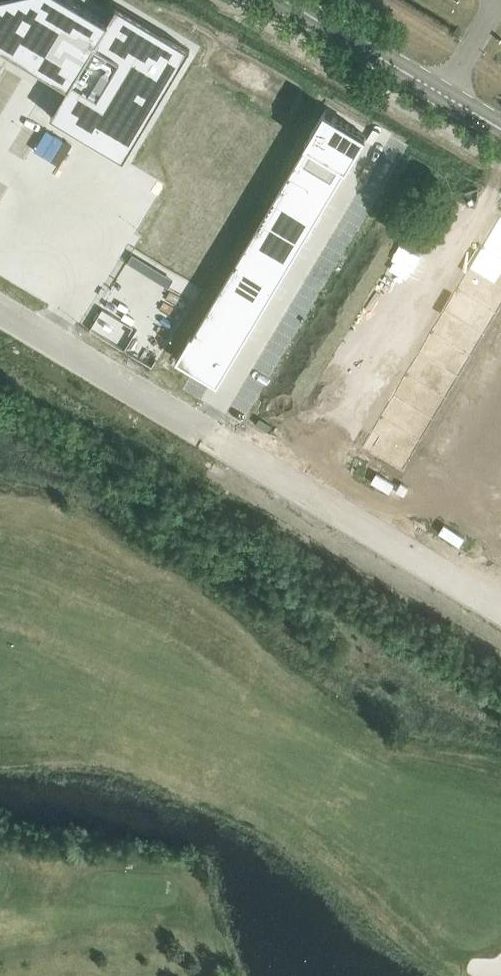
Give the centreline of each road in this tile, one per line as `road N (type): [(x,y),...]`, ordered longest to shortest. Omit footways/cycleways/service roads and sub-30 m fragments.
road 1 (unclassified): [(498,160),(233,0)]
road 2 (primary): [(500,130),(281,0)]
road 3 (unclassified): [(203,432),(0,310)]

